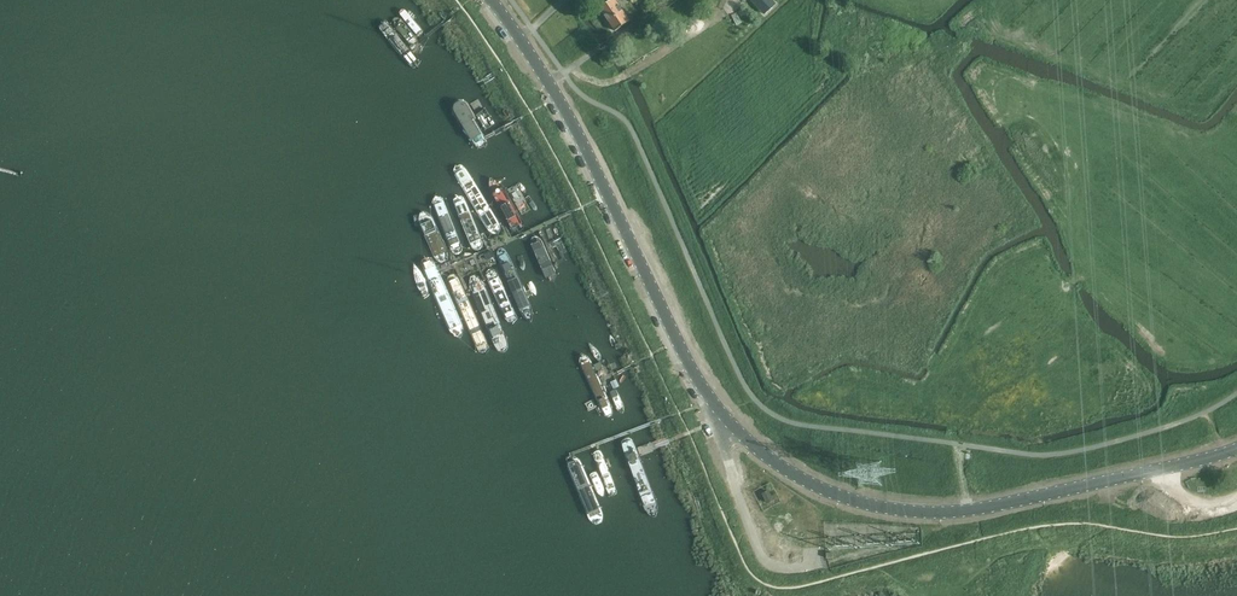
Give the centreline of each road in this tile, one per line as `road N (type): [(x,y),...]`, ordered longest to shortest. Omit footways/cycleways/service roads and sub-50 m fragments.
road 1 (unclassified): [(1236,449),(959,512),(881,508),(792,474),(734,429),(694,375),(566,112),(490,0)]
road 2 (track): [(958,446),(964,408),(1040,340),(1070,283),(1097,267),(1129,269),(1236,339)]

